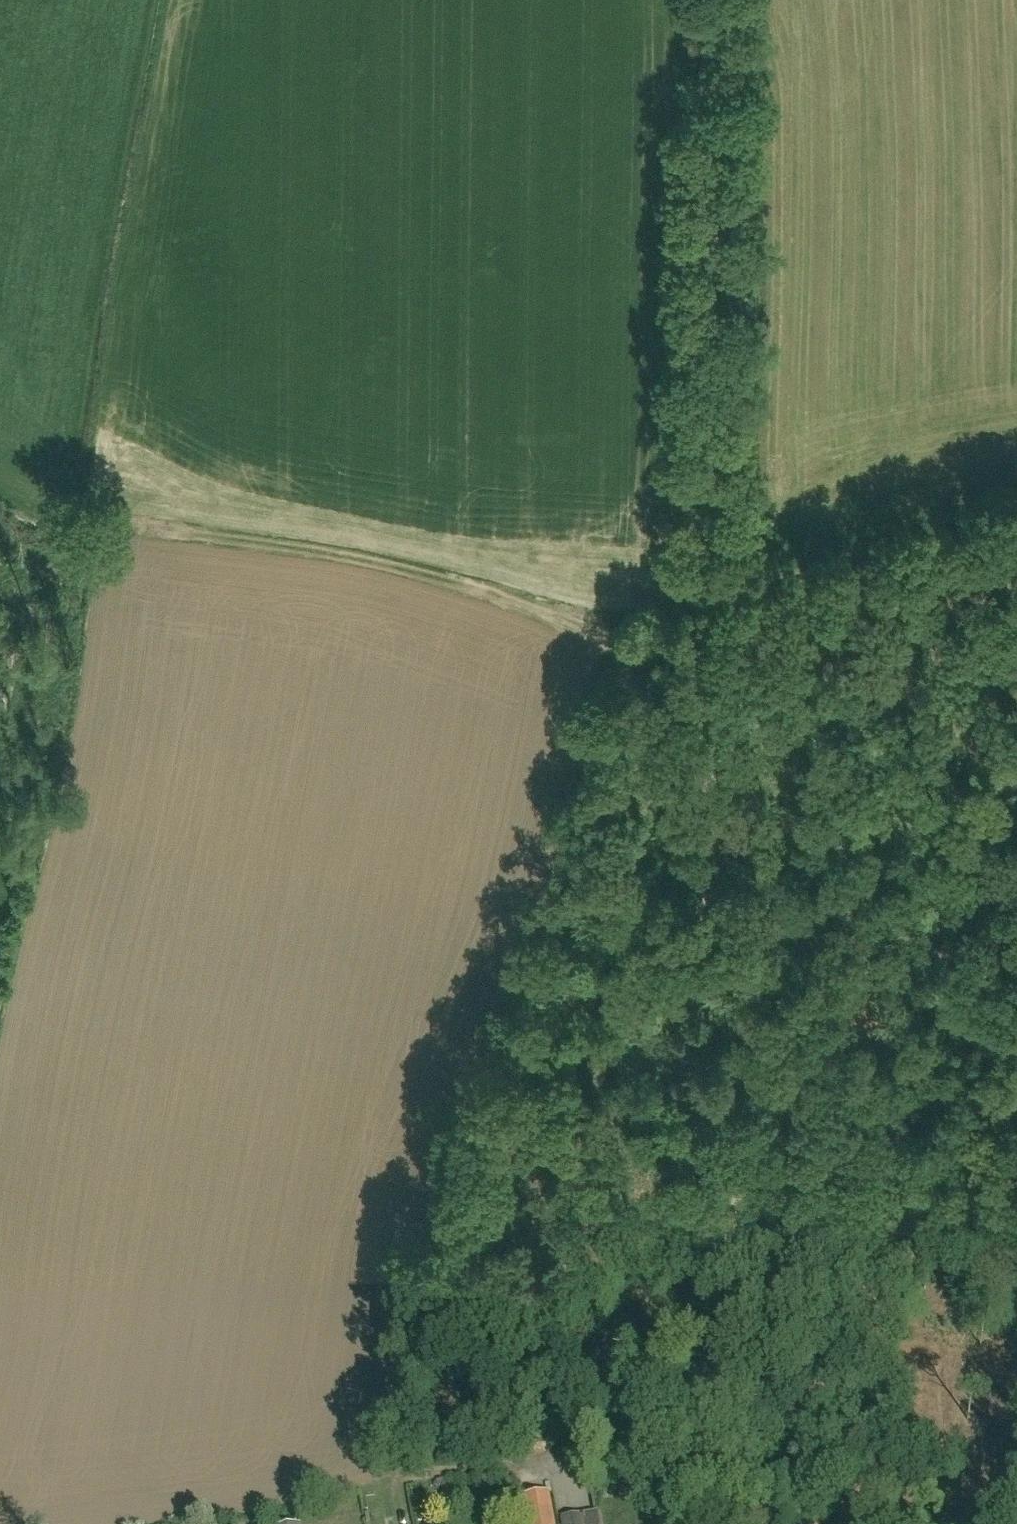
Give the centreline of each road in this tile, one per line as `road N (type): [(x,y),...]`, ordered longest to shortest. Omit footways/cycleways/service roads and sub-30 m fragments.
road 1 (track): [(755,1523),(709,714),(710,0)]

